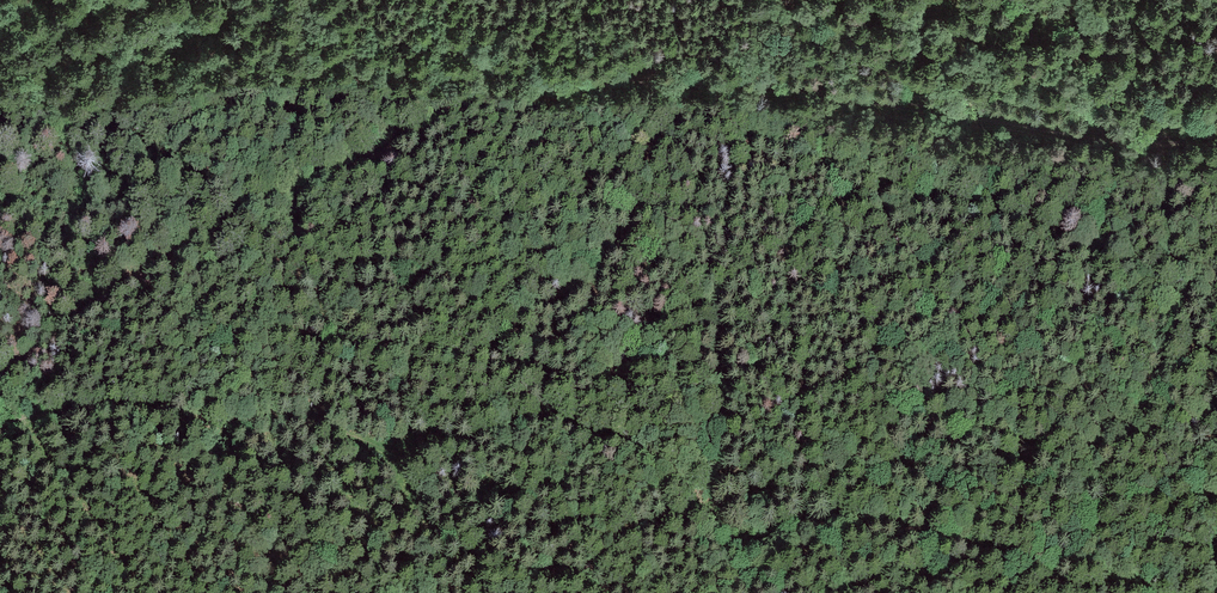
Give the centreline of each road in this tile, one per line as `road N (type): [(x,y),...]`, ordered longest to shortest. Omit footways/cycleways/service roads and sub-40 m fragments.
road 1 (track): [(1216,124),(1070,129),(839,93),(608,79),(456,121),(255,213),(76,317),(0,380)]
road 2 (track): [(0,425),(106,407),(209,425),(281,420),(402,449),(540,421),(650,451),(681,472),(735,535),(849,515),(884,520),(1002,550),(1068,586),(1144,592)]

